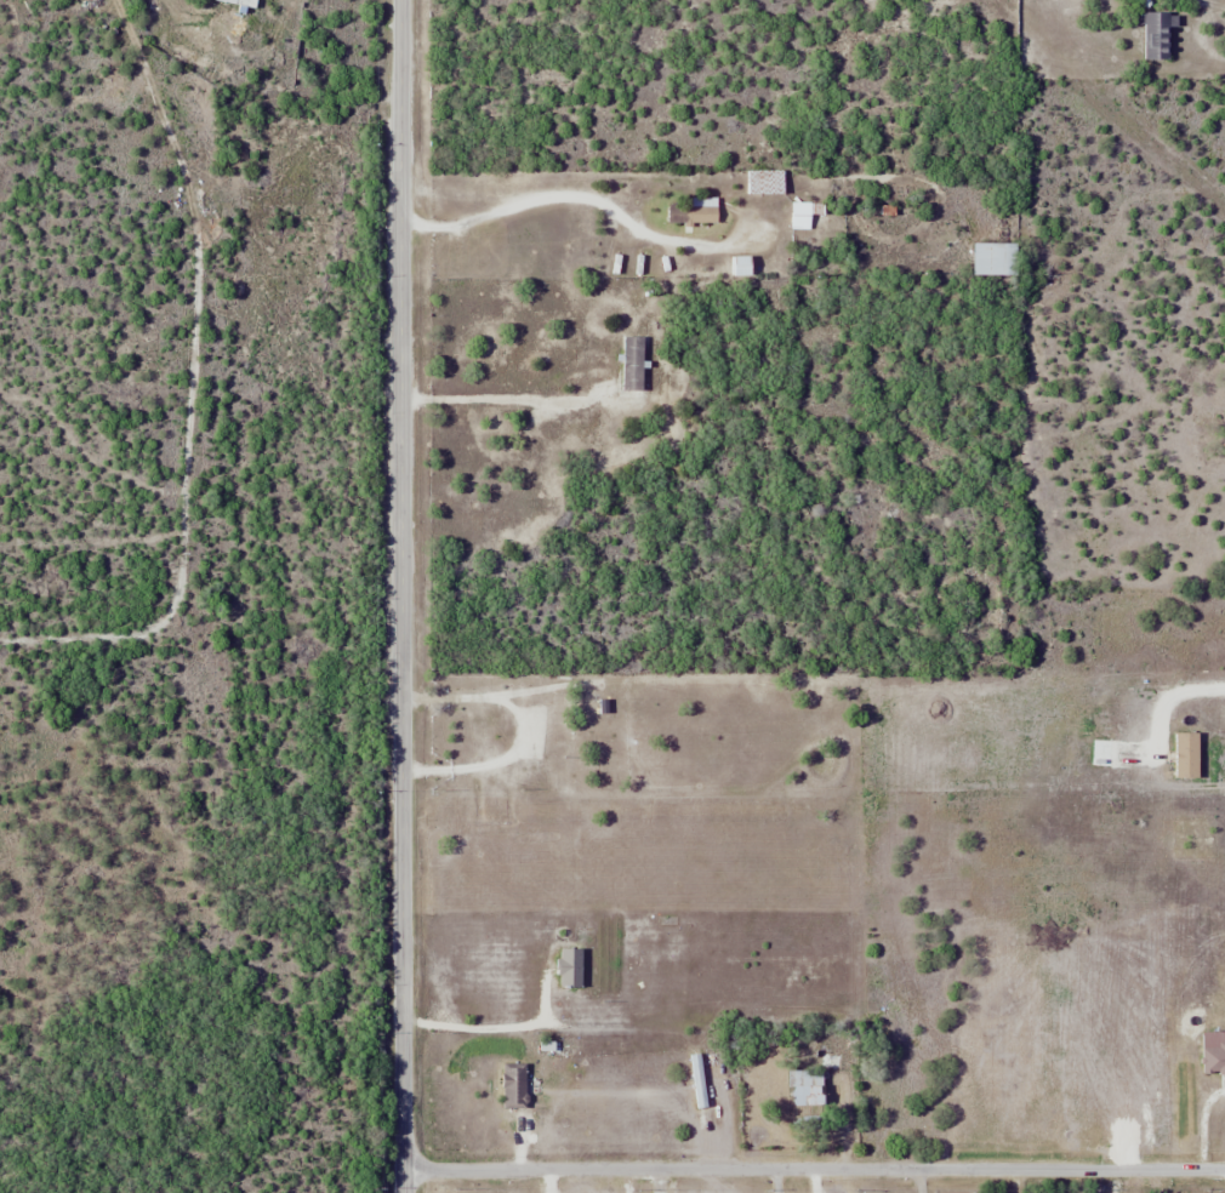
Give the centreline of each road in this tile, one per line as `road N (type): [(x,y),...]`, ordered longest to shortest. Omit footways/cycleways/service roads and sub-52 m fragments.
road 1 (tertiary): [(401,0),(404,1192)]
road 2 (residential): [(404,1171),(1224,1169)]

